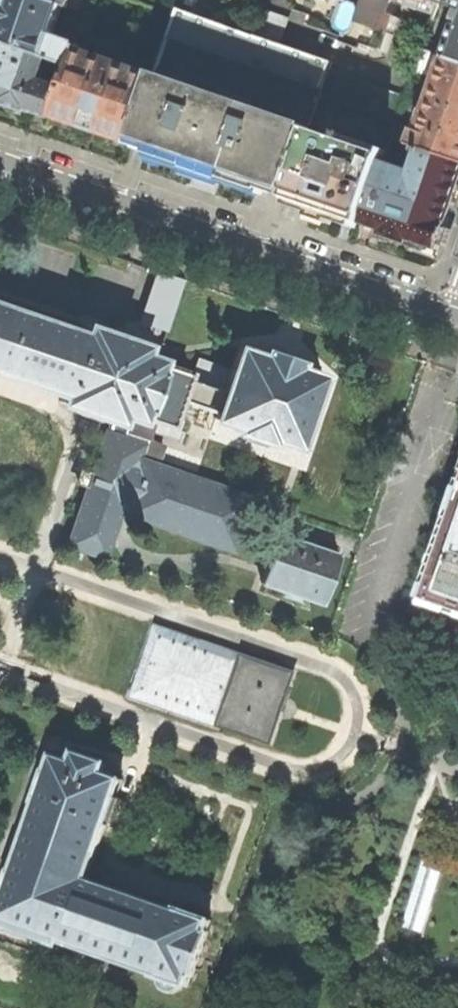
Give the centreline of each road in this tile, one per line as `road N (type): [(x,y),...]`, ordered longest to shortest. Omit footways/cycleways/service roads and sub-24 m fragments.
road 1 (residential): [(0,161),(457,314)]

